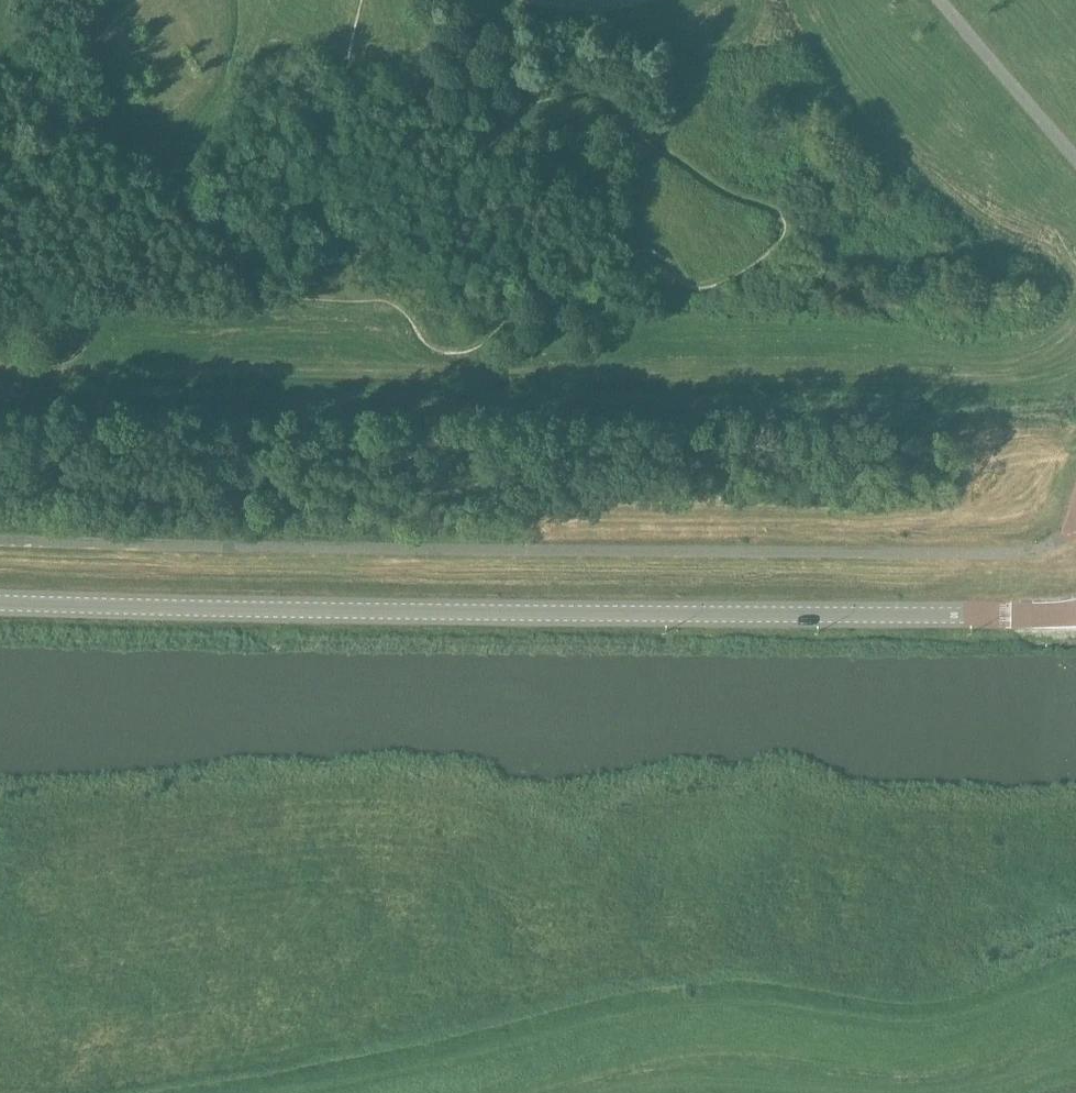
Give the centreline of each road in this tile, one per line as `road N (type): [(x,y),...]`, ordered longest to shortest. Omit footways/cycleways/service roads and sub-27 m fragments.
road 1 (secondary): [(1075,617),(0,606)]

